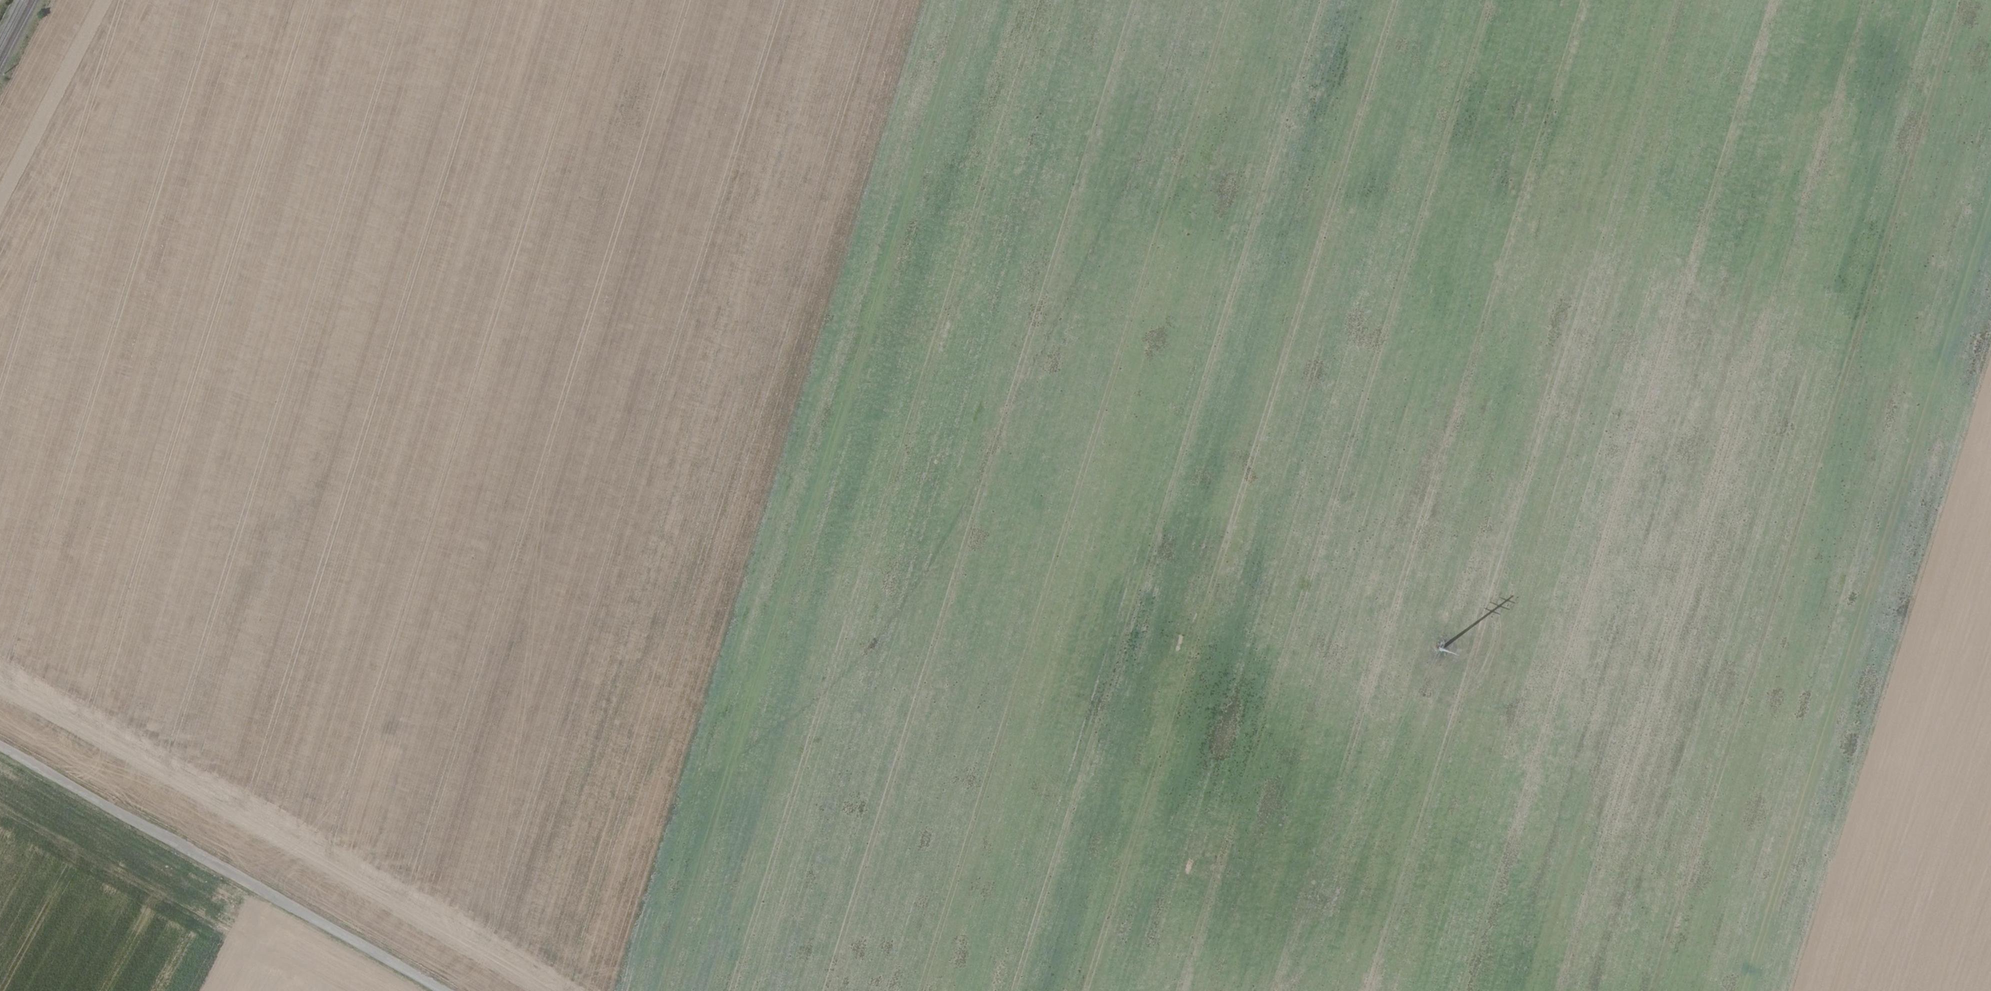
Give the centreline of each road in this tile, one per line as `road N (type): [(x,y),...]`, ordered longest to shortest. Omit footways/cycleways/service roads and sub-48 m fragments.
road 1 (track): [(0,748),(442,990)]

